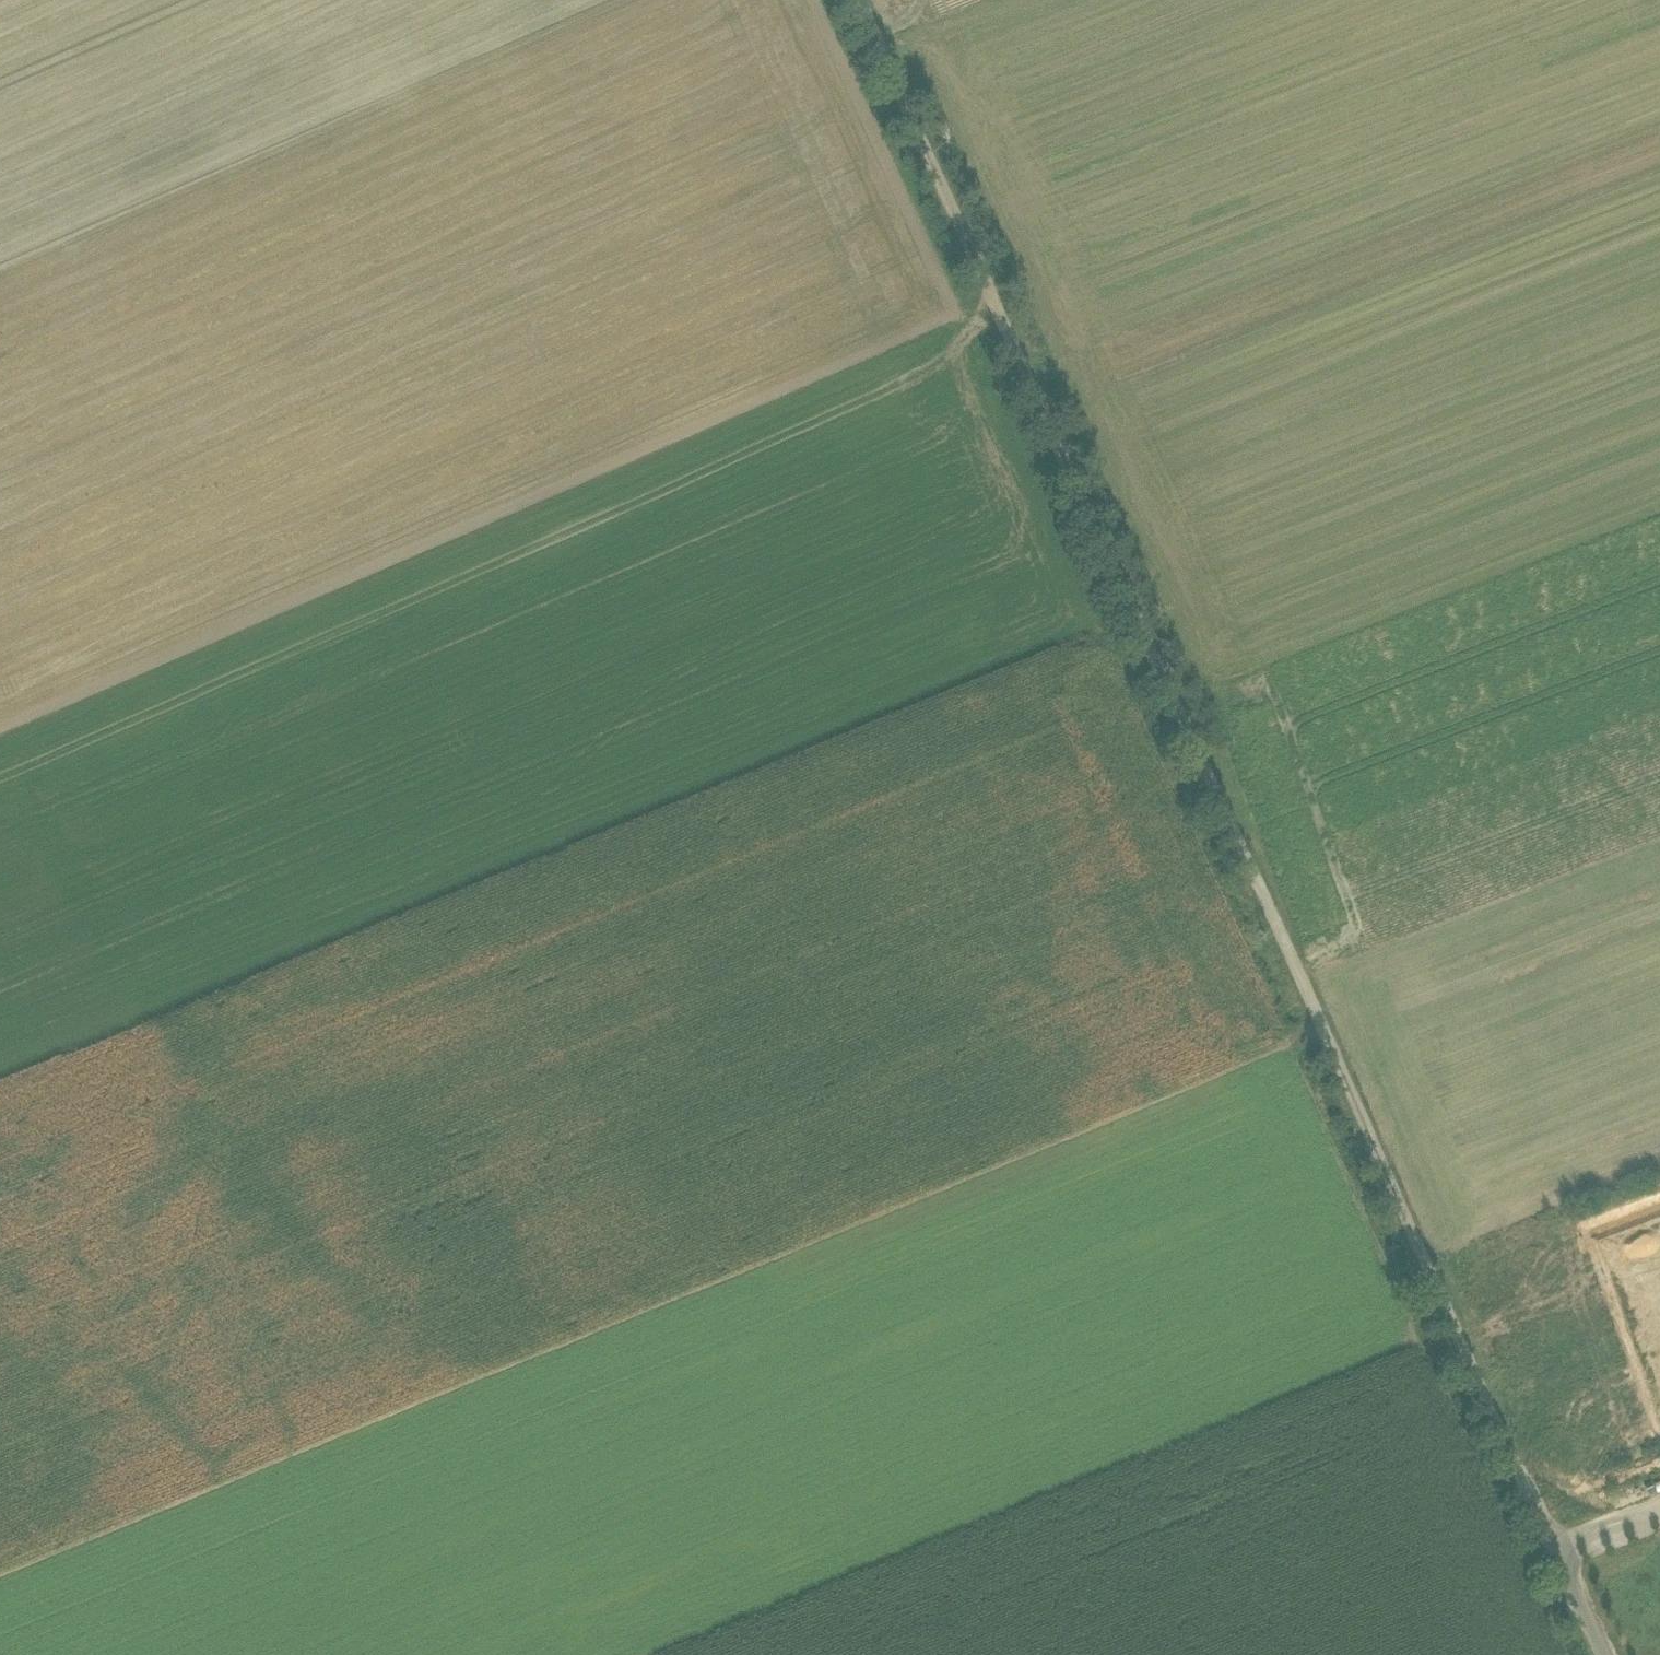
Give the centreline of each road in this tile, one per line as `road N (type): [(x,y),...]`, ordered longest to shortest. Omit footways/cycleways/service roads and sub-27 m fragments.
road 1 (unclassified): [(1600,1654),(855,0)]

